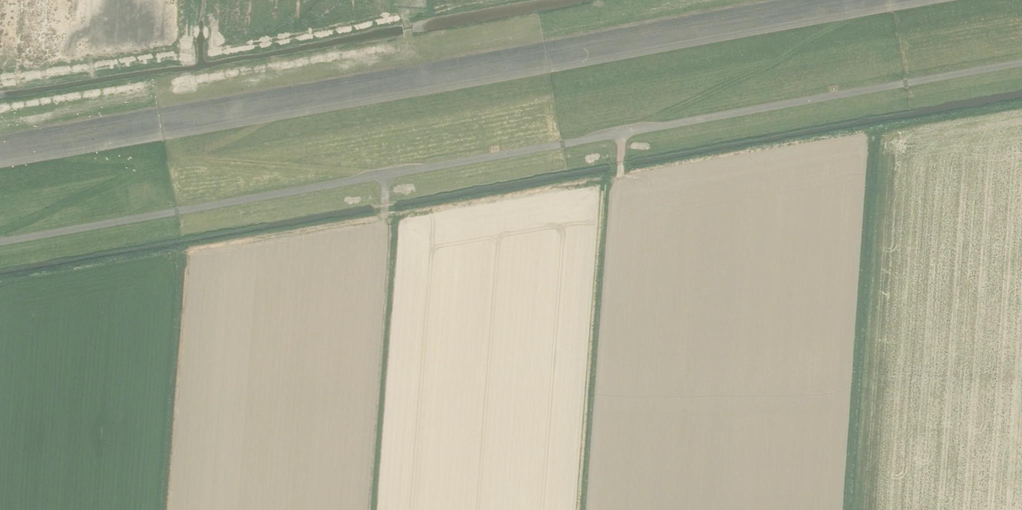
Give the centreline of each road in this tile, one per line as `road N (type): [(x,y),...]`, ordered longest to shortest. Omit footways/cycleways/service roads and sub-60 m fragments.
road 1 (track): [(0,162),(932,0)]
road 2 (track): [(290,112),(195,158),(380,175)]
road 3 (track): [(626,130),(786,56),(852,14)]
road 4 (track): [(47,154),(140,168),(0,231)]

